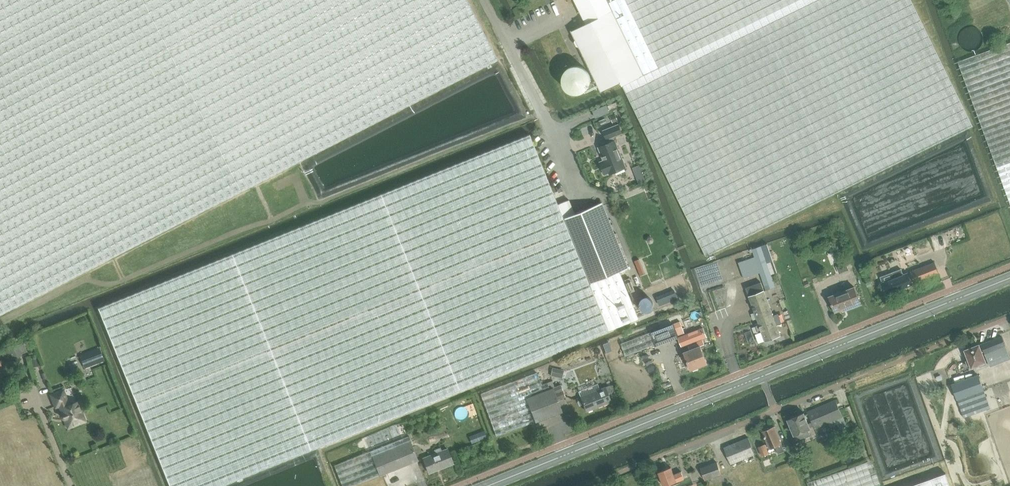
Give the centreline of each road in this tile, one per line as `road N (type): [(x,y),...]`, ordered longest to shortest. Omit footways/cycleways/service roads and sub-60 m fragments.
road 1 (tertiary): [(489,485),(763,376)]
road 2 (tertiary): [(763,376),(1009,277)]
road 3 (residential): [(648,463),(777,411)]
road 4 (unclassified): [(543,118),(482,0)]

